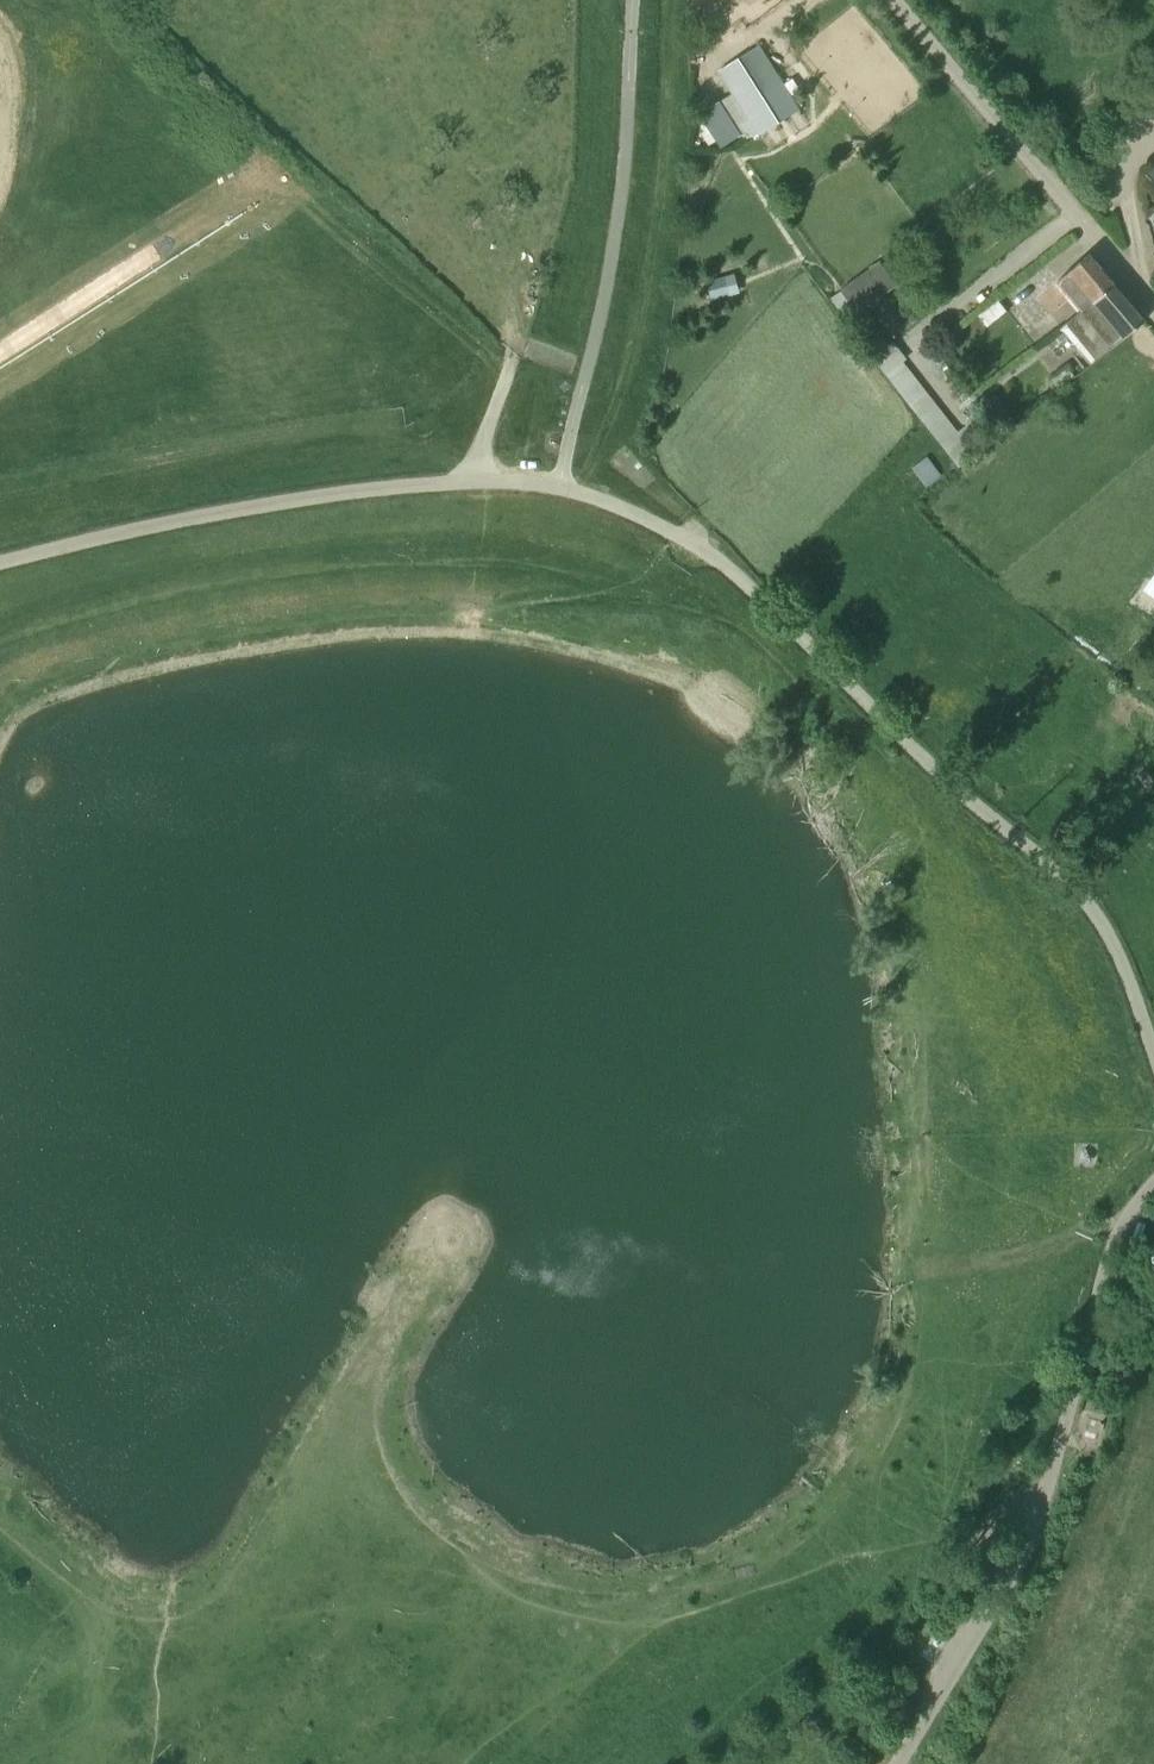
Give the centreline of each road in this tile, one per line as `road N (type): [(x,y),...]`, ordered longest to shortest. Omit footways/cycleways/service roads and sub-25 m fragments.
road 1 (unclassified): [(0,561),(240,506),(379,489),(532,481),(609,501),(709,554),(911,749),(1086,898),(1129,971),(1153,1048)]
road 2 (residential): [(899,1763),(1026,1547),(1112,1252),(1153,1182)]
road 3 (unclassified): [(1153,303),(900,0)]

